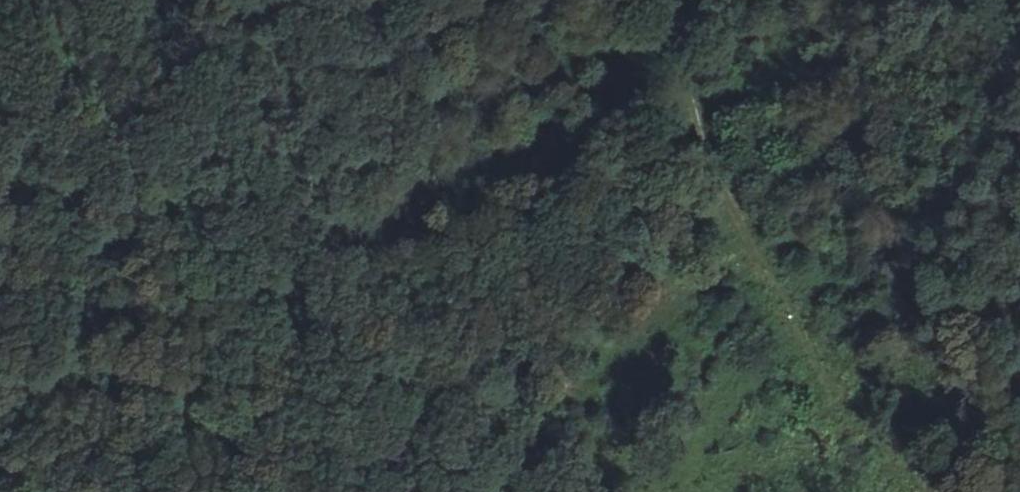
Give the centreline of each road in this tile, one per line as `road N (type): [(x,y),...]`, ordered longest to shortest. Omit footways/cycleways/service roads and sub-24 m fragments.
road 1 (track): [(655,0),(724,210),(819,379),(947,491)]

